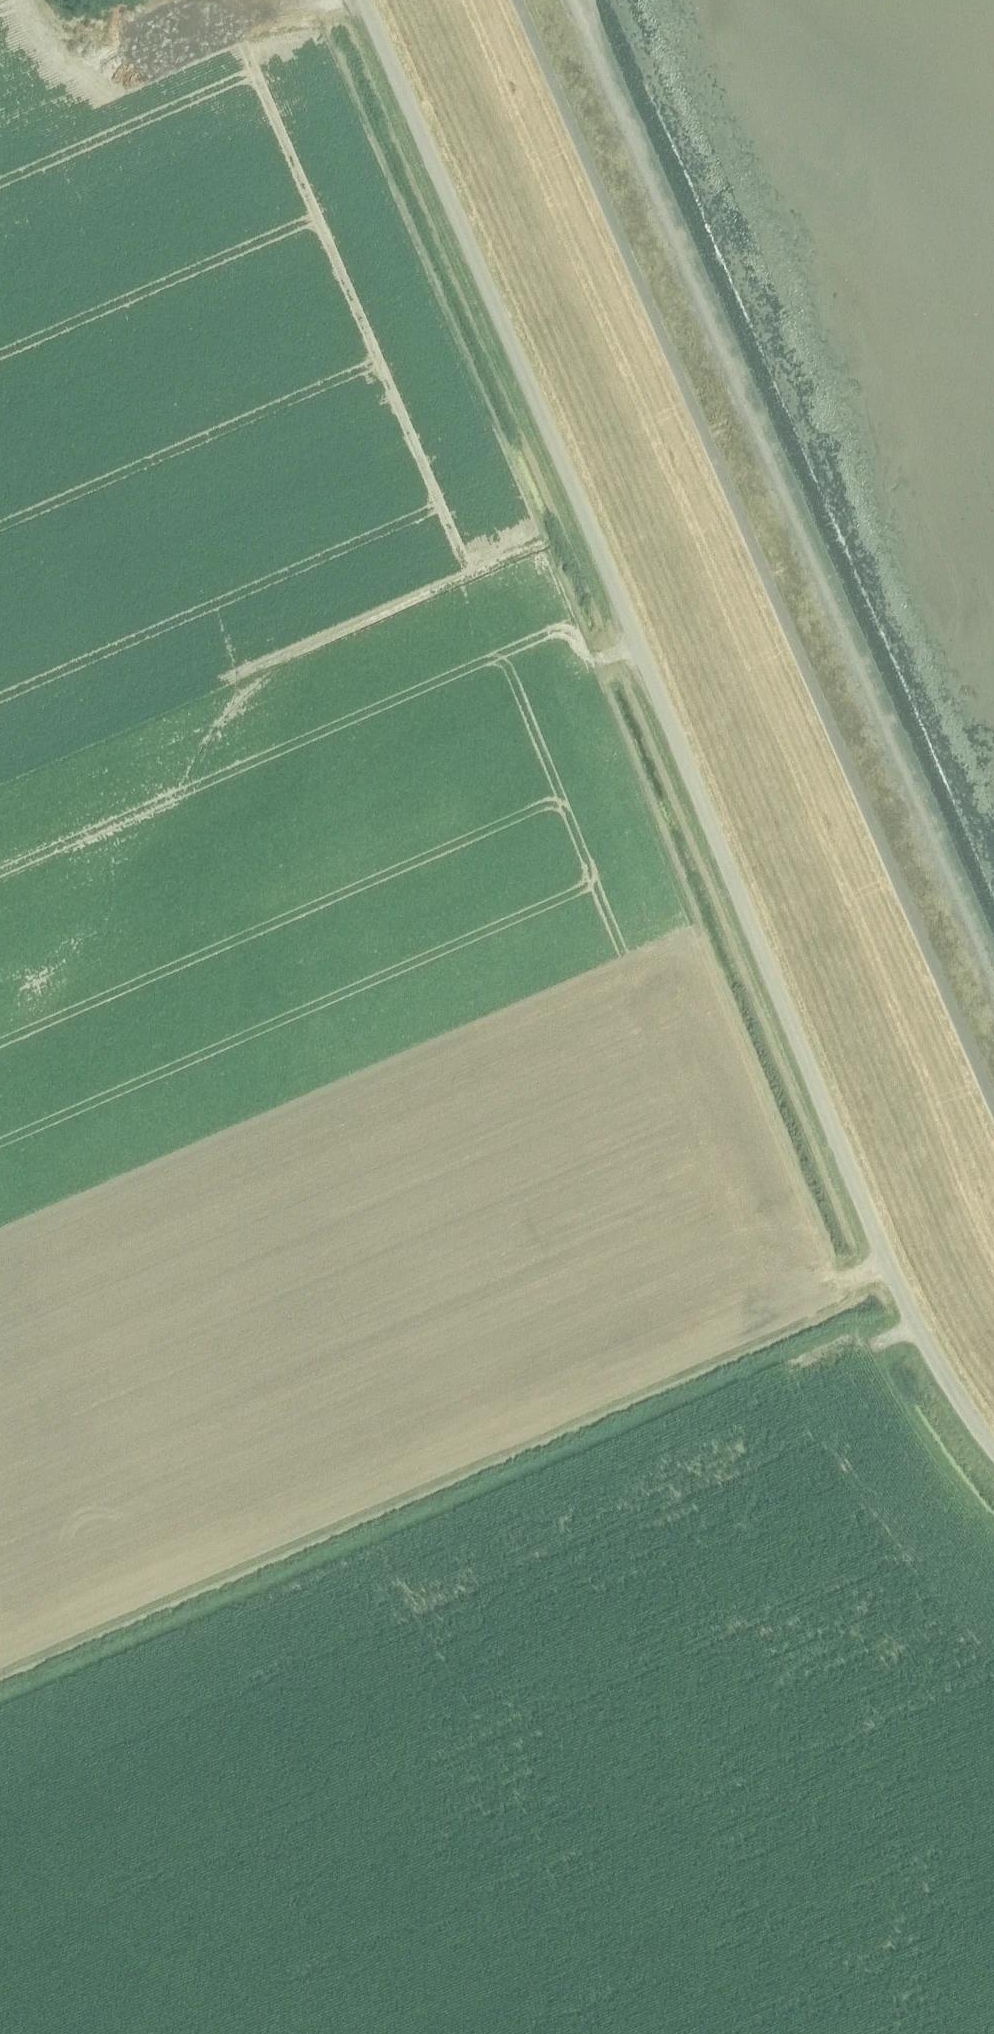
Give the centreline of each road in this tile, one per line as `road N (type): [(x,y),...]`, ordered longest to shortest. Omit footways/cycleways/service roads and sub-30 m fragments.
road 1 (unclassified): [(993,1452),(918,1335),(362,0)]

